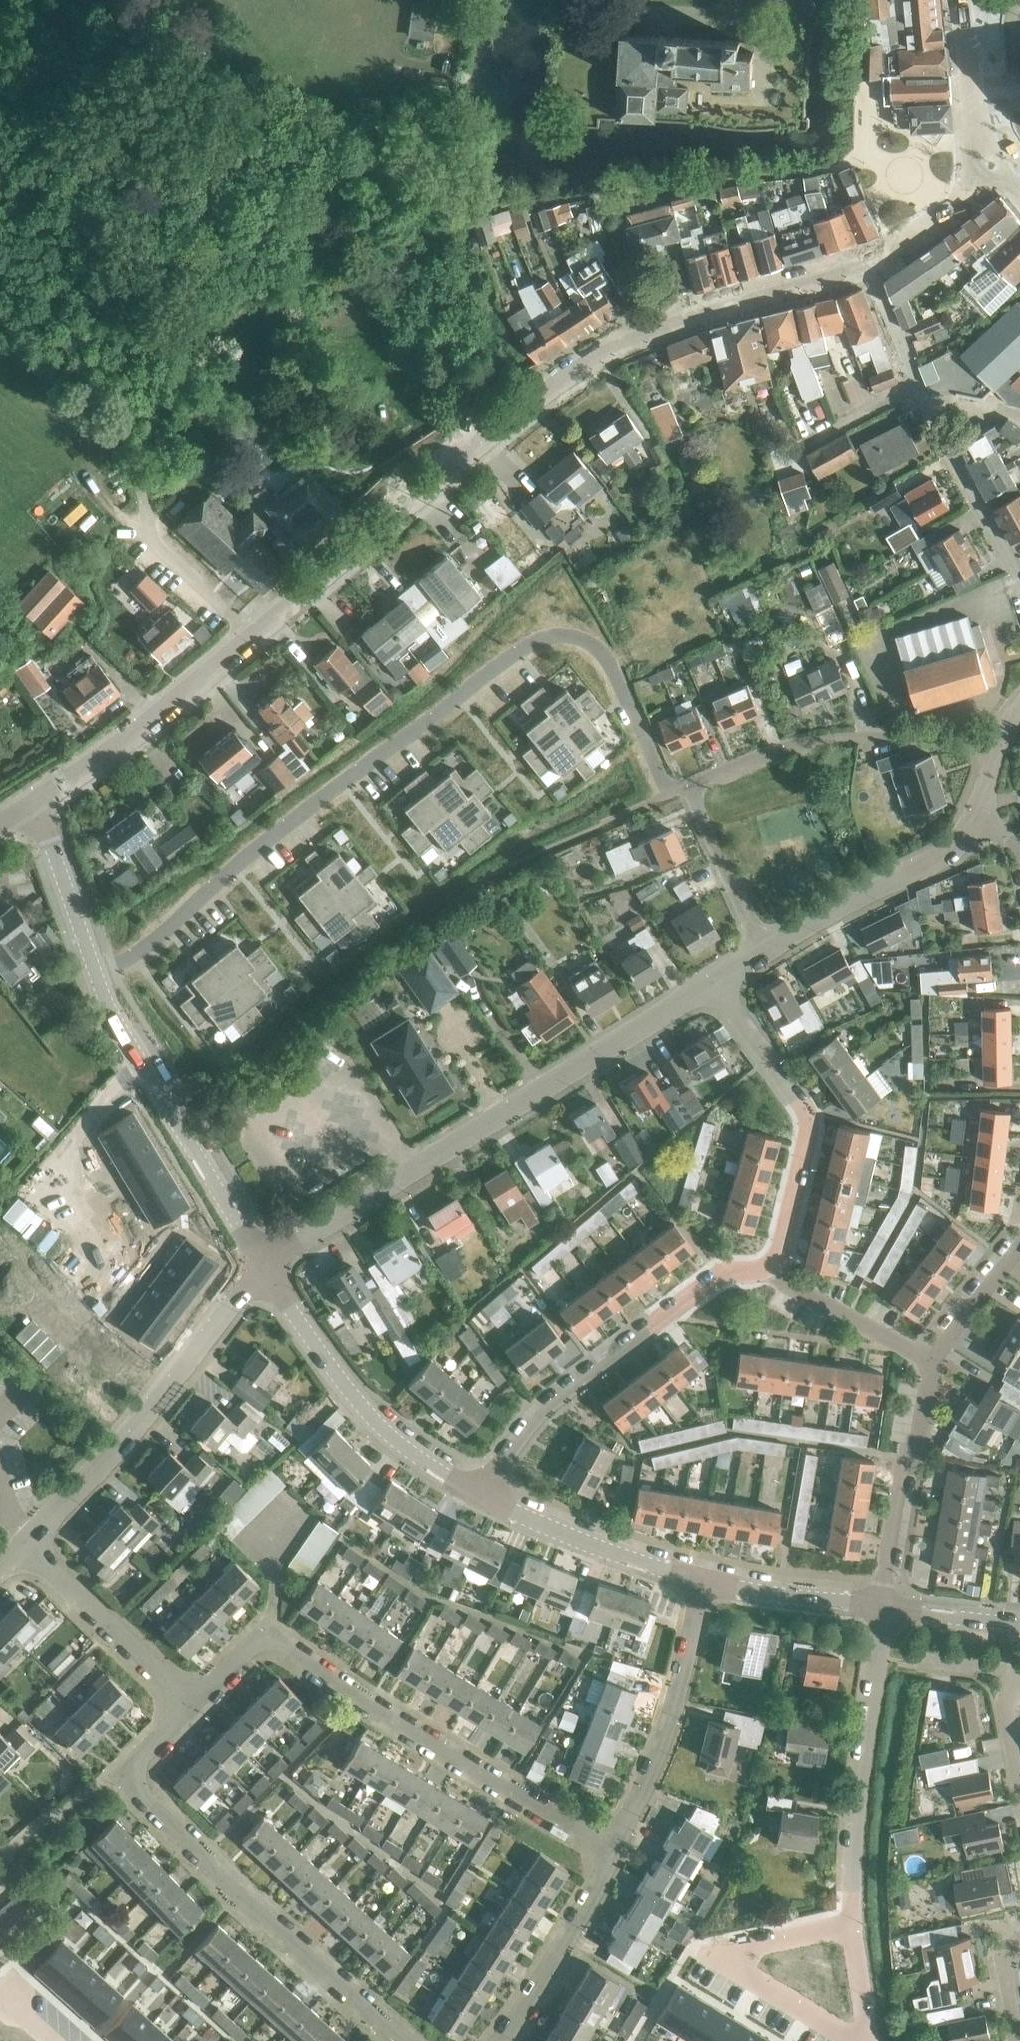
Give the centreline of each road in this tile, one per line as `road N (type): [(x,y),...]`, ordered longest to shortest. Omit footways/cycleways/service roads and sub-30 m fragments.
road 1 (tertiary): [(32,803),(169,705),(544,392),(641,336),(865,264)]
road 2 (residential): [(676,790),(598,649),(561,637),(527,642),(98,975)]
road 3 (residential): [(259,1262),(712,979)]
road 4 (residential): [(615,1849),(372,1704),(267,1629),(194,1703)]
road 5 (residential): [(412,2040),(127,1779),(194,1703)]
road 6 (residential): [(869,2040),(850,1876),(882,1608)]
road 7 (residential): [(499,1510),(544,1402),(711,1282),(769,1273)]
road 8 (residential): [(25,1542),(259,1262)]
road 9 (tertiary): [(499,1510),(439,1478),(371,1426),(259,1262)]
road 10 (tertiary): [(259,1262),(98,975)]
road 11 (residential): [(769,1273),(806,1137),(801,1113),(712,979)]
road 12 (residential): [(689,788),(812,740),(945,741),(996,752)]
road 13 (residential): [(705,1581),(663,1743),(615,1849)]
road 14 (residential): [(972,808),(951,847),(760,950)]
road 15 (residential): [(882,1608),(898,1472),(916,1441),(934,1362)]
road 16 (residential): [(194,1703),(25,1542)]
road 17 (residential): [(615,1849),(496,2040)]
road 18 (tertiary): [(705,1581),(499,1510)]
road 19 (residential): [(1019,579),(921,402)]
road 20 (residential): [(934,1362),(769,1273)]
road 21 (tertiary): [(98,975),(32,803)]
road 22 (tertiary): [(882,1608),(705,1581)]
road 23 (residential): [(760,950),(689,788)]
road 24 (tertiary): [(865,264),(942,217),(983,181),(997,156)]
road 25 (tertiary): [(997,156),(998,111),(972,0)]
road 26 (residential): [(865,264),(921,402)]
road 27 (residential): [(934,1362),(1019,1244)]
road 28 (tertiary): [(1019,1623),(882,1608)]

